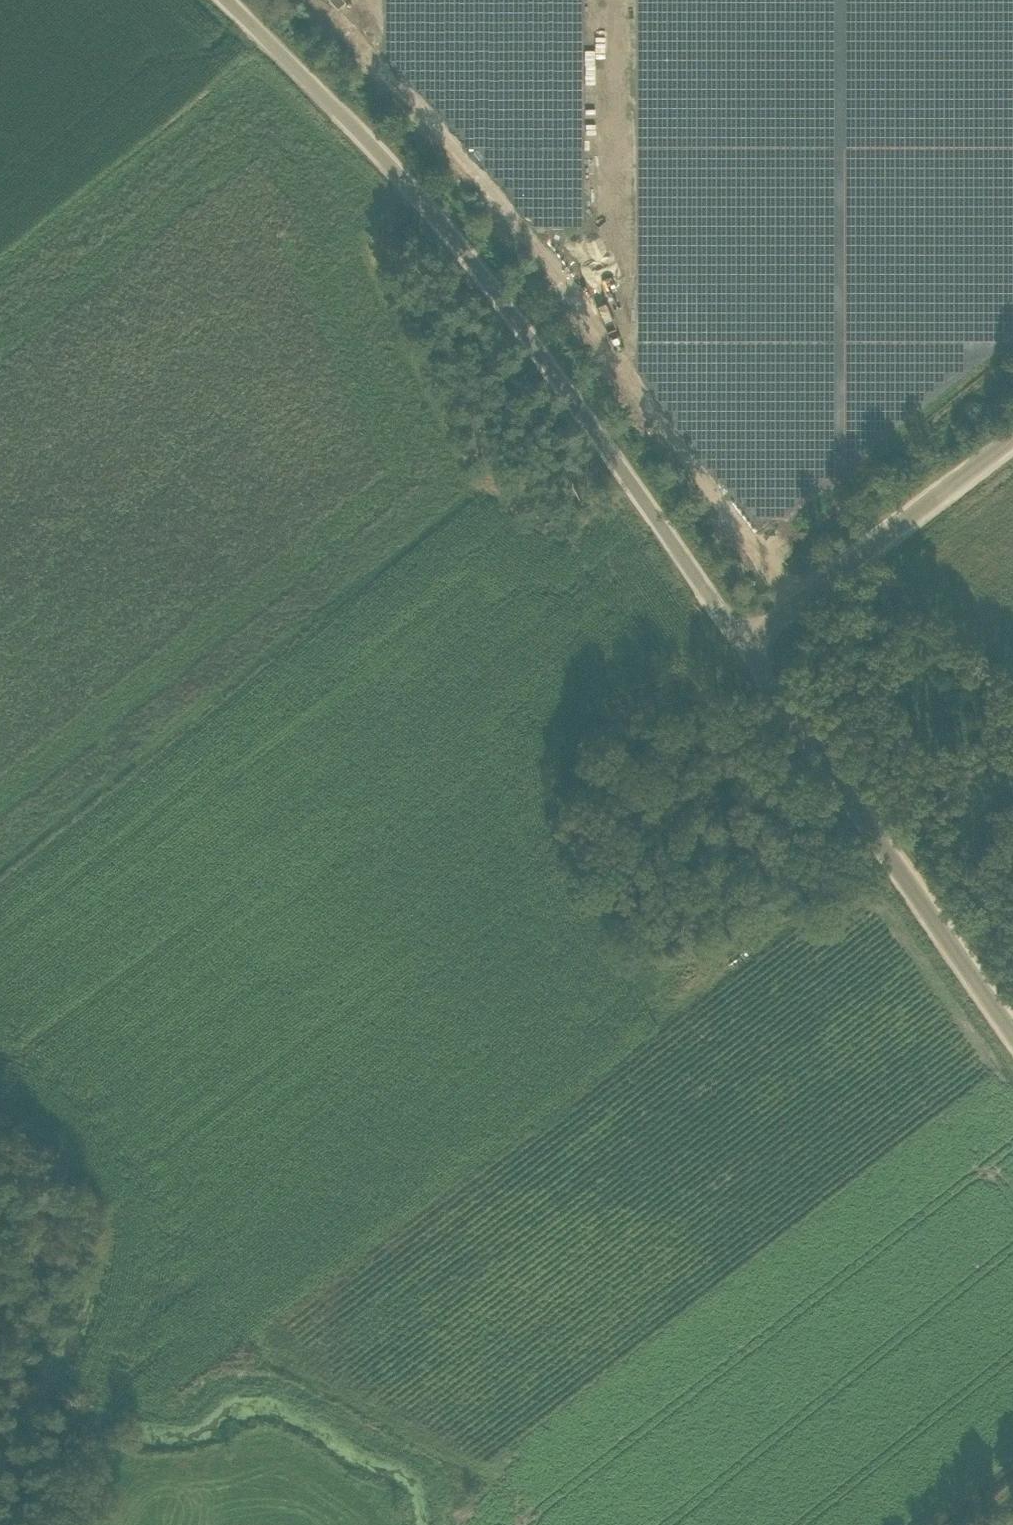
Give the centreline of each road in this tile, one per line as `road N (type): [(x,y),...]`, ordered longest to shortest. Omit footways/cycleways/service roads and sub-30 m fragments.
road 1 (unclassified): [(741,635),(391,166),(224,0)]
road 2 (unclassified): [(1012,1030),(741,635)]
road 3 (unclassified): [(741,635),(1012,437)]

